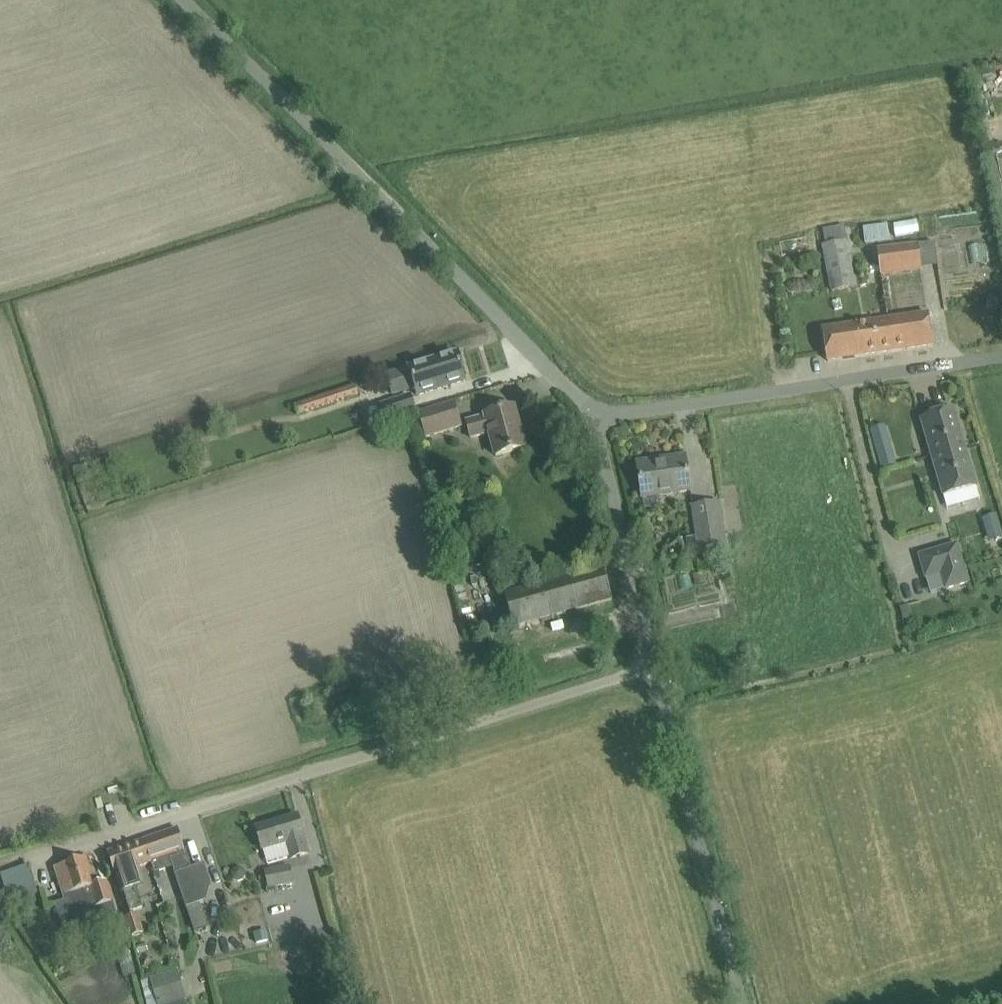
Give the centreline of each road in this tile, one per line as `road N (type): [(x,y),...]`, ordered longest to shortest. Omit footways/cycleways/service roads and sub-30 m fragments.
road 1 (unclassified): [(655,666),(31,862)]
road 2 (unclassified): [(598,416),(175,0)]
road 3 (unclassified): [(598,416),(1001,357)]
road 4 (unclassified): [(743,1003),(655,666)]
road 5 (unclassified): [(655,666),(598,416)]

